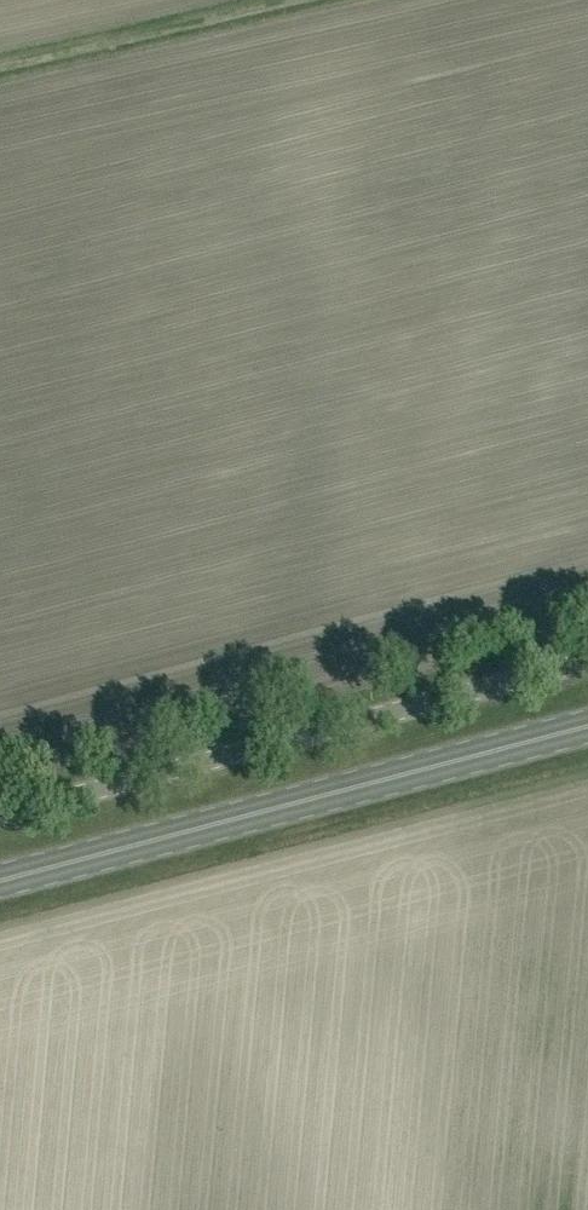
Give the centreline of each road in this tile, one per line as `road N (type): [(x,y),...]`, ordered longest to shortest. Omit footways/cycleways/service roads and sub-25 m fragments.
road 1 (primary): [(0,879),(587,724)]
road 2 (unclassified): [(0,813),(587,660)]
road 3 (track): [(0,59),(256,0)]

